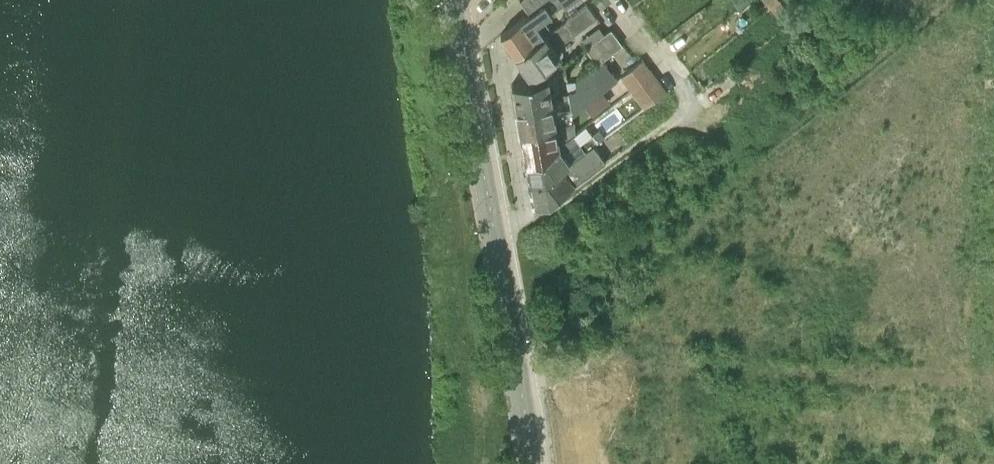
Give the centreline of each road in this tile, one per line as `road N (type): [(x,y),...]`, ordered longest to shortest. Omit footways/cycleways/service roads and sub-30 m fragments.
road 1 (unclassified): [(493,228),(547,213),(684,115),(689,100),(613,2)]
road 2 (unclassified): [(530,463),(493,228)]
road 3 (unclassified): [(493,228),(456,0)]

